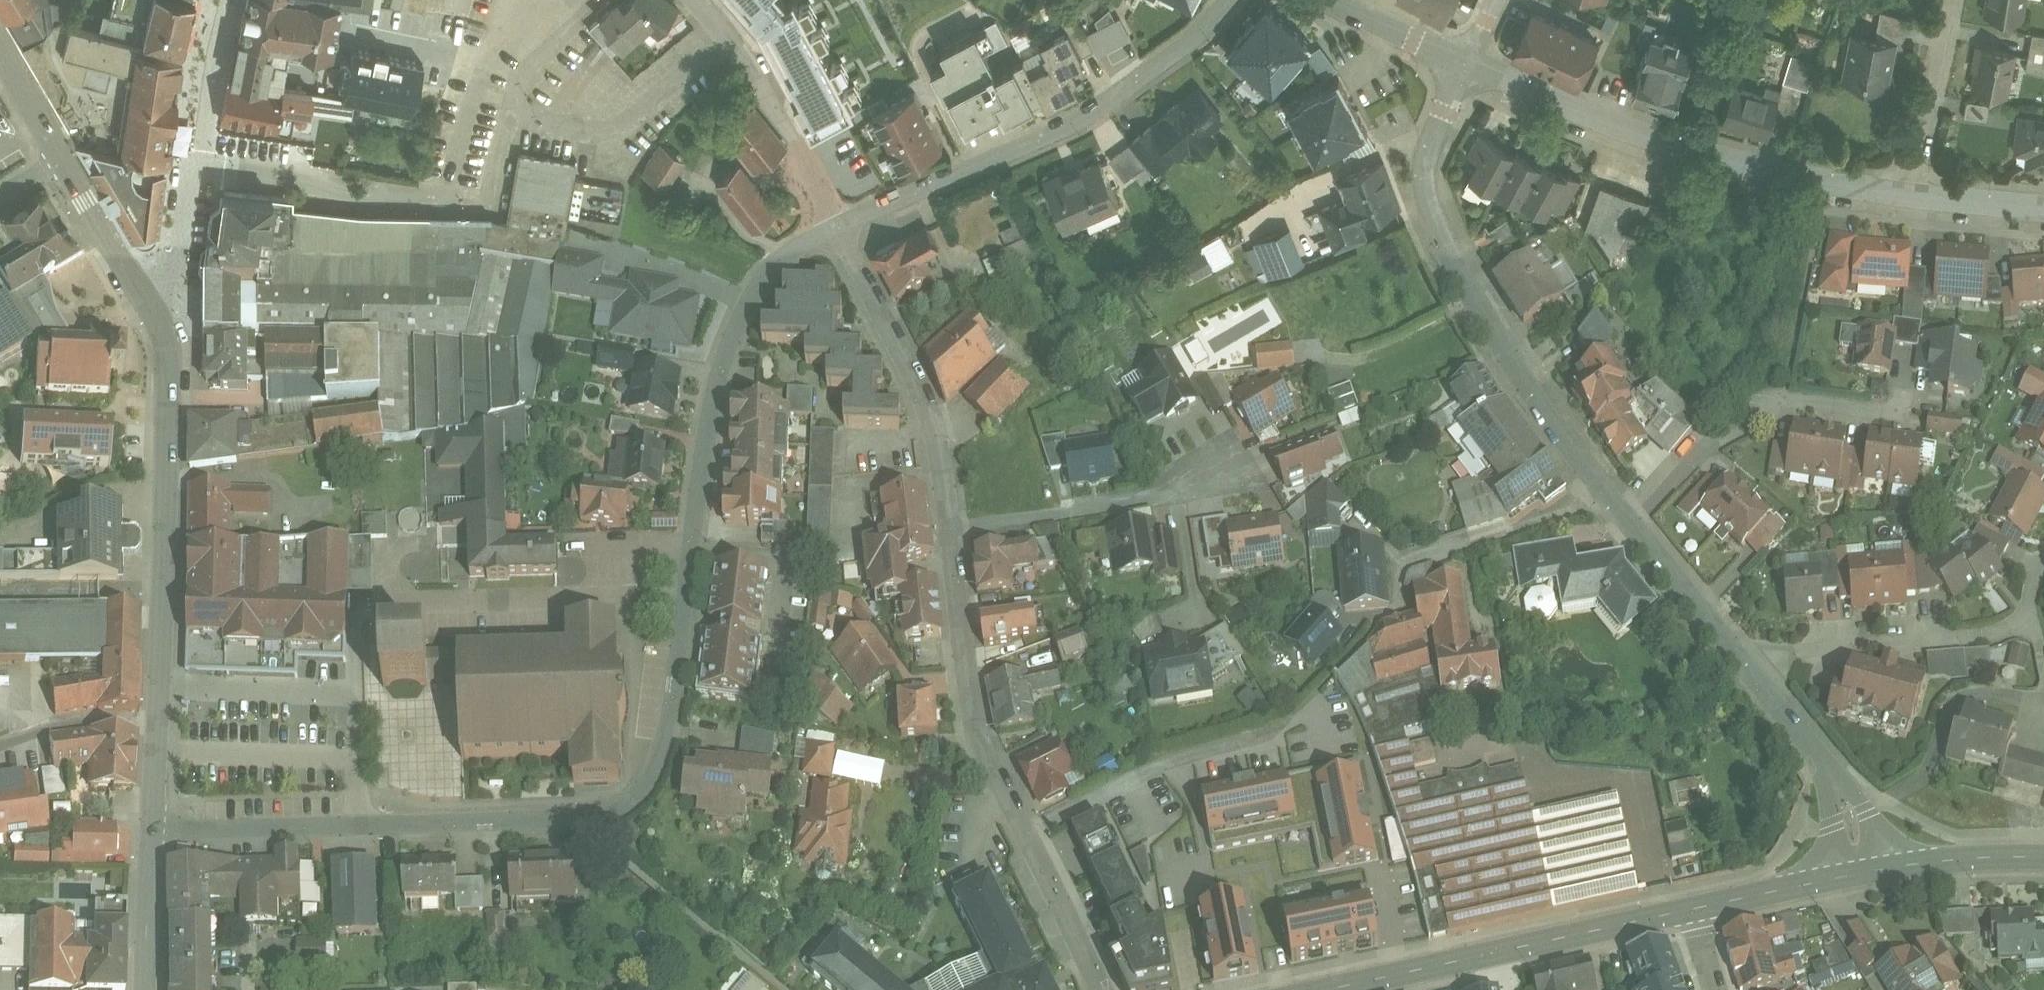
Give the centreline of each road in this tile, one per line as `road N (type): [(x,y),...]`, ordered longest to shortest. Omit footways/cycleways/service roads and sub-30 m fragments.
road 1 (residential): [(835,229),(775,262),(743,302),(720,364),(669,740),(642,792),(575,820),(149,834)]
road 2 (tertiary): [(149,834),(170,399),(149,306)]
road 3 (residential): [(1468,63),(1442,116),(1425,185),(1497,325),(1607,485)]
road 4 (residential): [(1468,63),(1652,140),(1911,197)]
road 5 (residential): [(1230,0),(1082,121),(835,229)]
road 6 (secondary): [(1330,989),(1693,909)]
road 7 (residential): [(1747,665),(1796,650),(2019,625),(2043,556)]
road 8 (residential): [(952,528),(919,387),(835,229)]
road 9 (residential): [(1636,522),(1766,397),(1905,415)]
road 10 (residential): [(1025,834),(984,746),(952,528)]
road 11 (residential): [(1238,465),(1155,496),(952,528)]
road 12 (residential): [(1385,616),(1403,560),(1568,507),(1607,485)]
road 13 (residential): [(693,0),(730,39),(788,132),(835,229)]
road 14 (residential): [(1025,834),(1160,764),(1232,742)]
road 15 (residential): [(1955,0),(1911,197)]
road 16 (residential): [(1636,522),(1747,665)]
road 17 (residential): [(1098,989),(1025,834)]
road 18 (tertiary): [(62,161),(149,306)]
road 19 (tertiary): [(149,989),(149,834)]
road 20 (secondary): [(1693,909),(1838,877)]
road 21 (secondary): [(1896,867),(2043,858)]
road 22 (residential): [(195,170),(173,277),(149,306)]
road 23 (residential): [(1338,0),(1468,63)]
road 24 (residential): [(1896,867),(1854,790),(1814,750)]
road 25 (residential): [(1911,197),(2043,211)]
road 26 (residential): [(1814,750),(1838,877)]
road 27 (tertiary): [(0,57),(62,161)]

